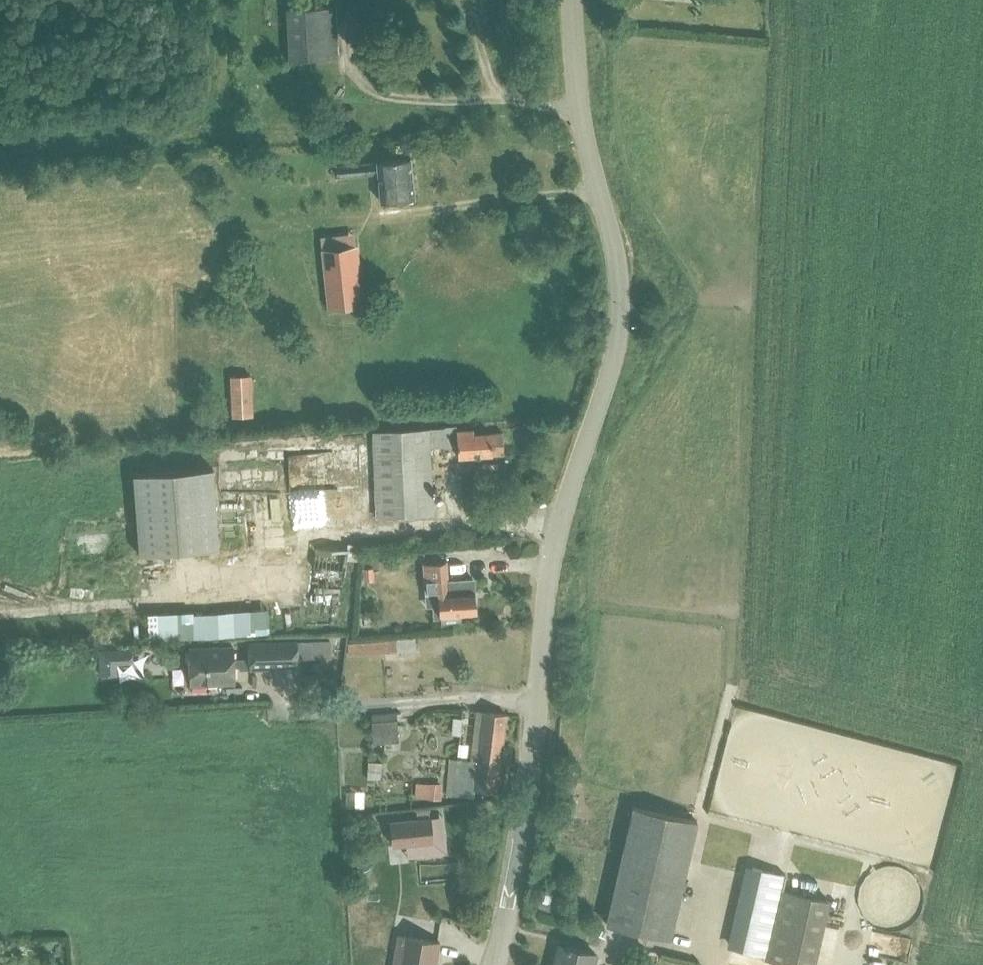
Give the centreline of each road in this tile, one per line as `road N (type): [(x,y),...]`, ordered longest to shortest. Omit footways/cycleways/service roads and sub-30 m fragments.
road 1 (unclassified): [(492,964),(529,796),(556,545),(616,340),(614,253),(580,118),(572,0)]

